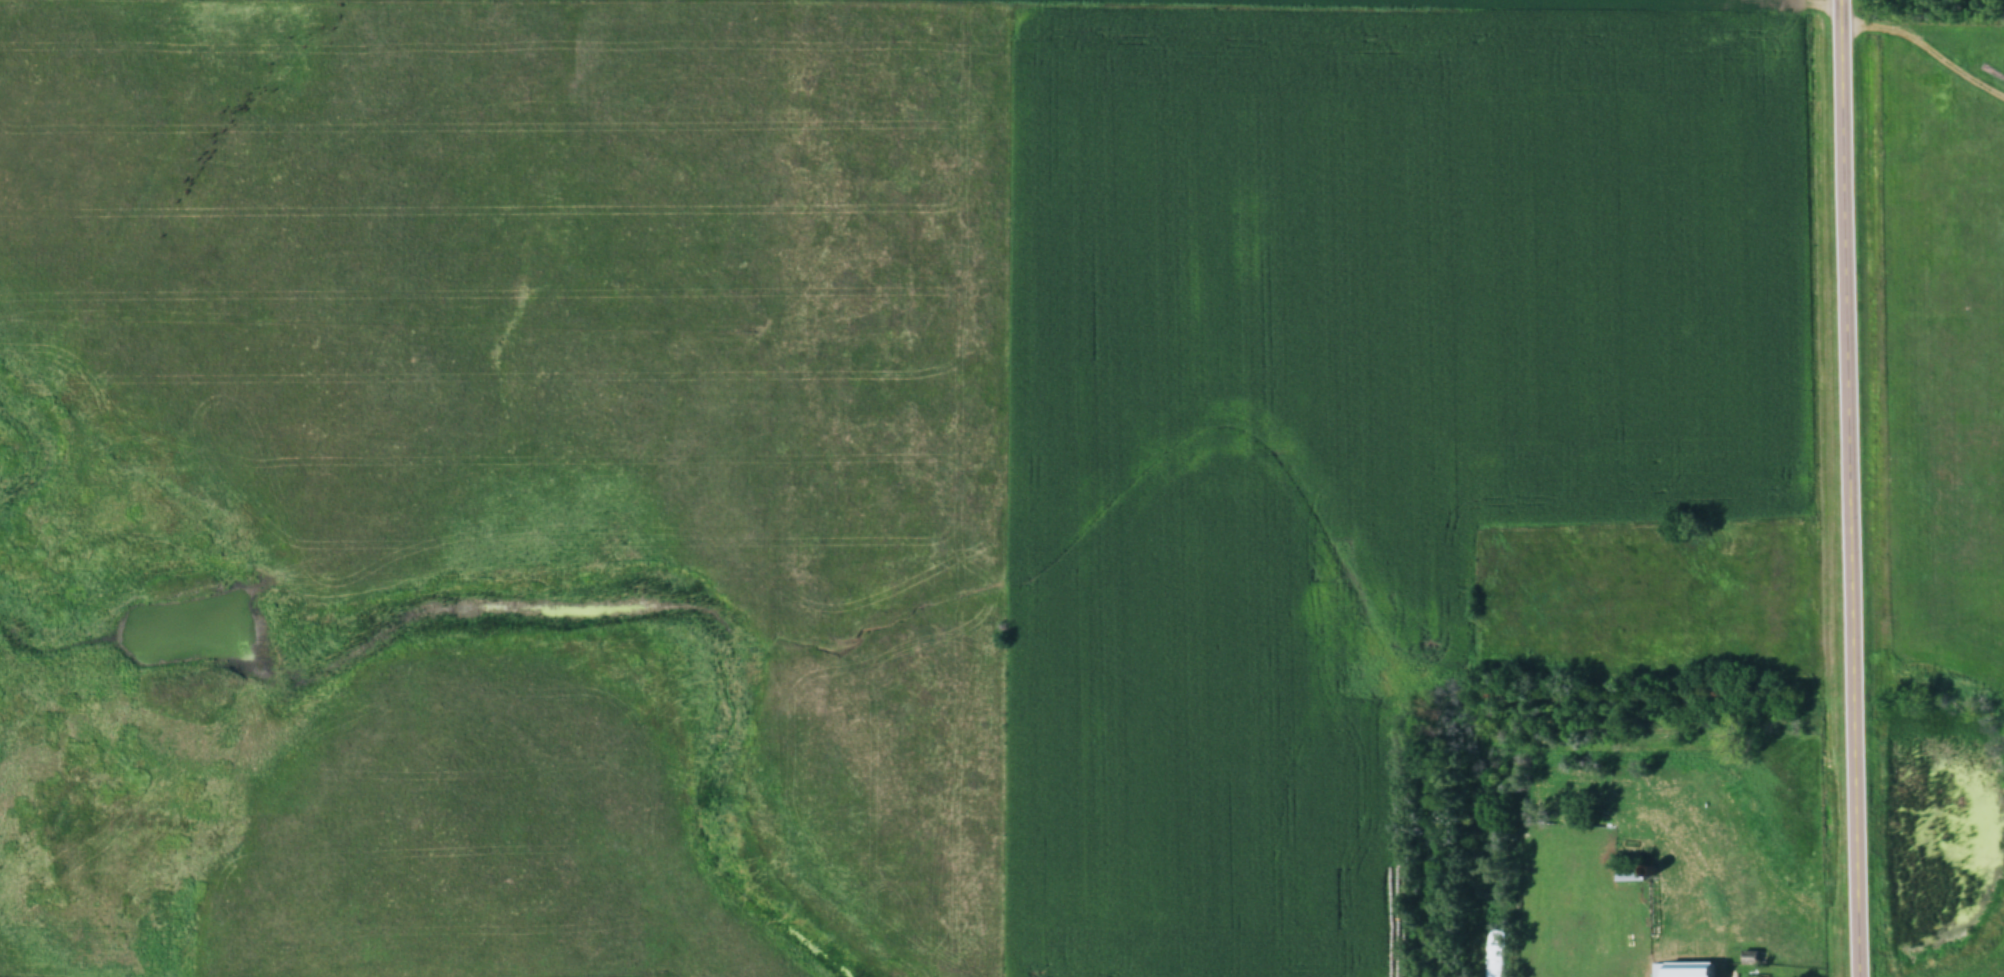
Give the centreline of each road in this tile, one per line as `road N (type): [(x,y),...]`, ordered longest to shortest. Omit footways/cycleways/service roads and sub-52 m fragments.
road 1 (secondary): [(1859,976),(1841,0)]

